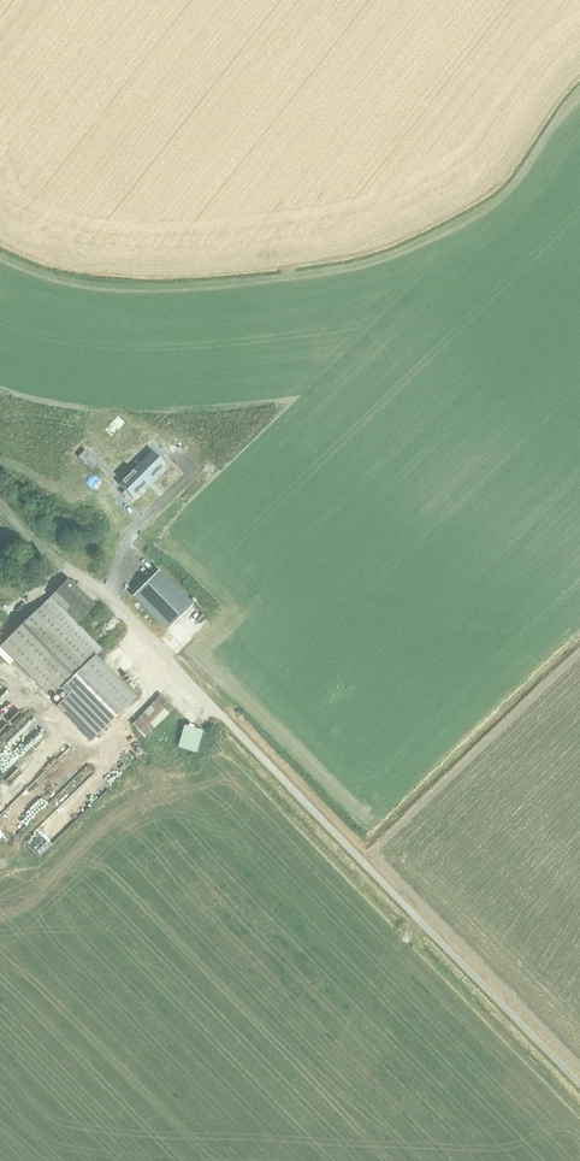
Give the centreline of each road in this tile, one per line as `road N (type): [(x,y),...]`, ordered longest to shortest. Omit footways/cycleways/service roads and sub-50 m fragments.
road 1 (unclassified): [(0,502),(46,556),(123,607),(579,1084)]

